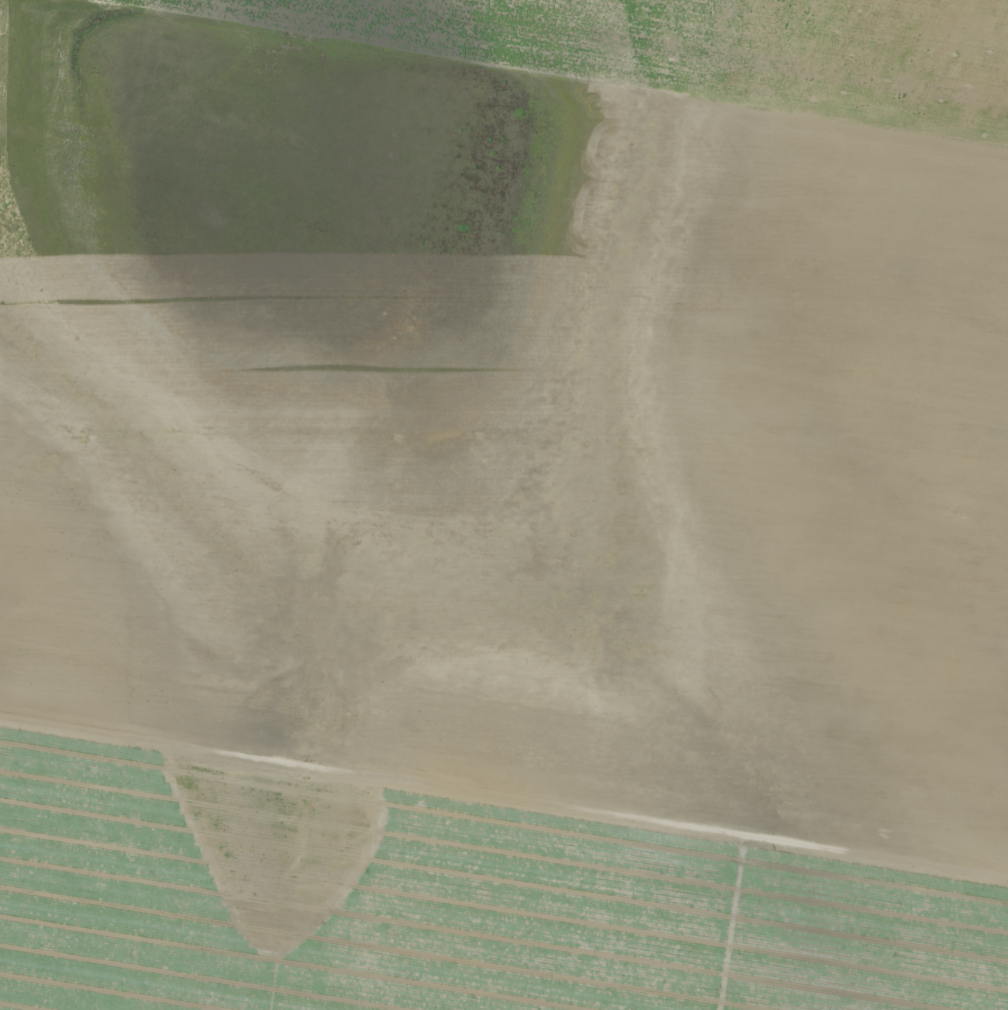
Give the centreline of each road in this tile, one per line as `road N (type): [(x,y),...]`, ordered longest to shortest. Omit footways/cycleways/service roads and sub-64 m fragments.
road 1 (residential): [(588,0),(650,144),(753,174),(1007,210)]

